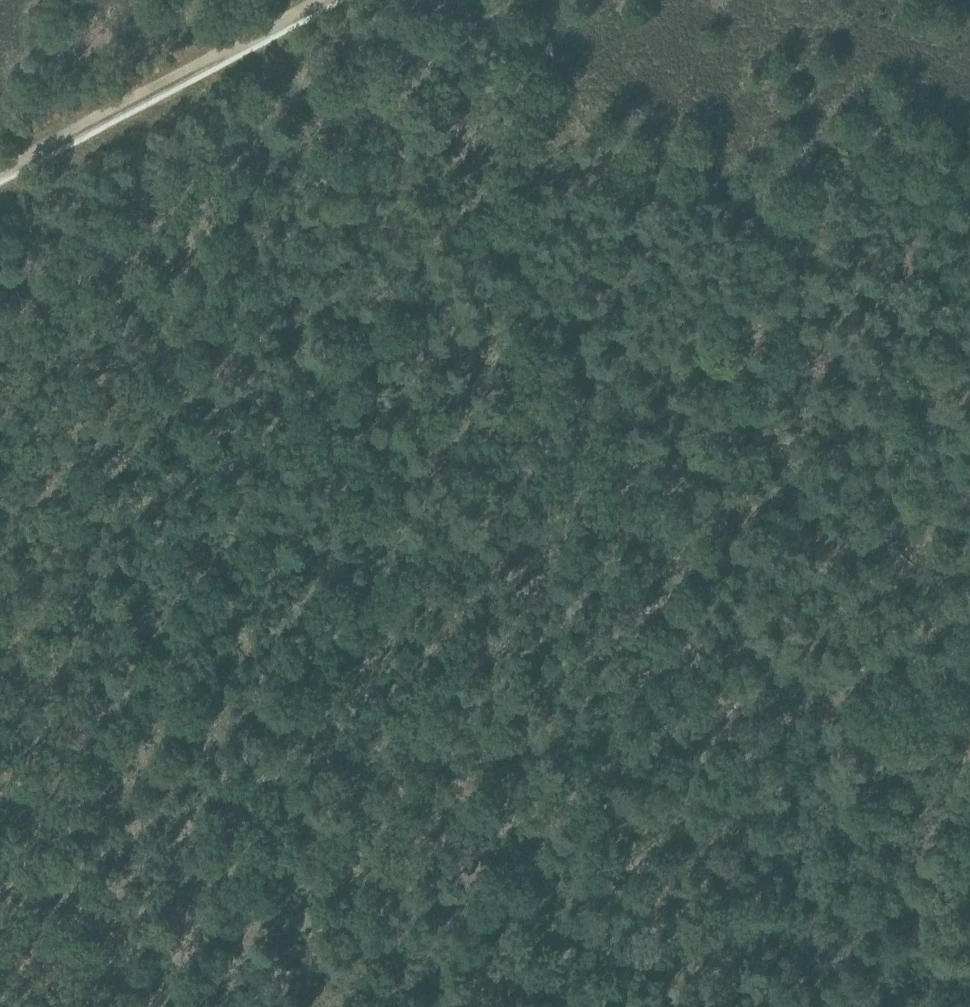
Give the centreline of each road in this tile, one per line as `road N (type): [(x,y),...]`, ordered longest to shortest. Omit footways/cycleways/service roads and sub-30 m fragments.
road 1 (track): [(315,0),(0,167)]

